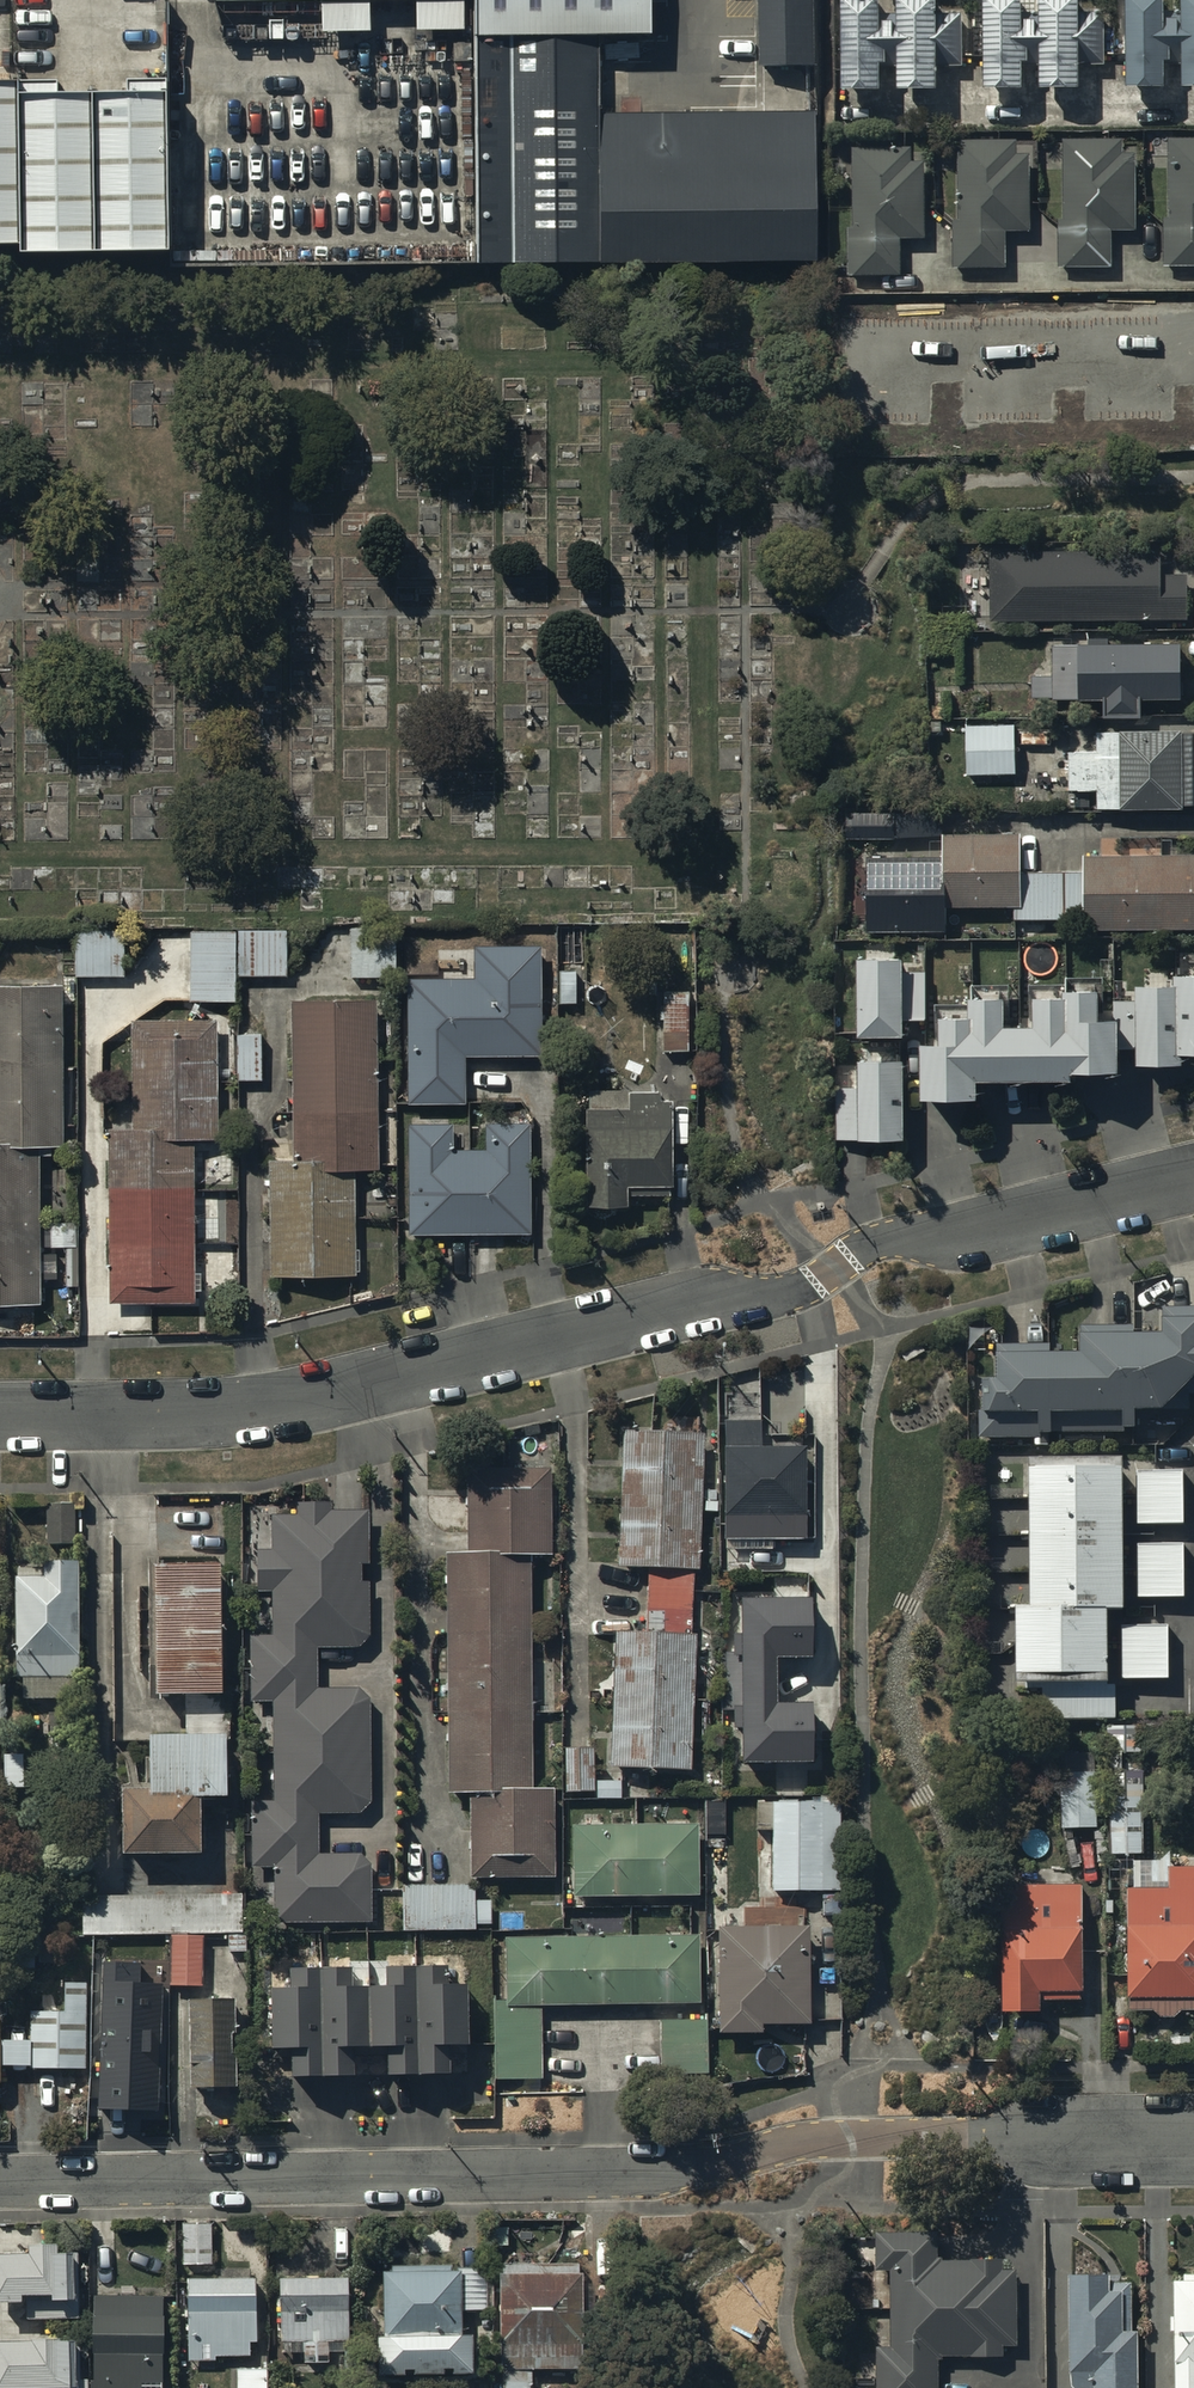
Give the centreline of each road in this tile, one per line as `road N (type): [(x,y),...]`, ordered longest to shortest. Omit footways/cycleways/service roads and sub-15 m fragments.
road 1 (residential): [(1193,1176),(982,1231),(877,1242),(787,1294),(708,1300),(286,1406),(0,1417)]
road 2 (residential): [(0,2183),(642,2173),(698,2167),(814,2136),(1193,2132)]

